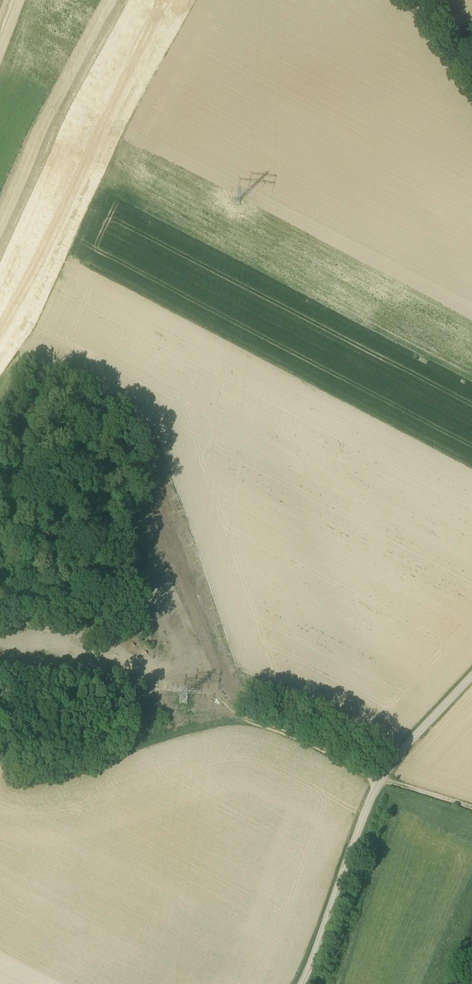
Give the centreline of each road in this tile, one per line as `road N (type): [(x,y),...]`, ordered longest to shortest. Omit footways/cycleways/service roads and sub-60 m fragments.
road 1 (unclassified): [(302,983),(375,788),(471,677)]

